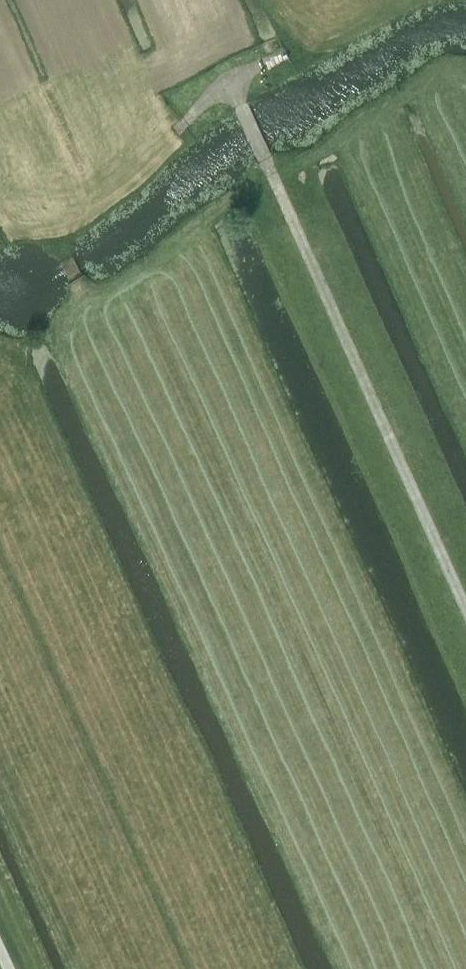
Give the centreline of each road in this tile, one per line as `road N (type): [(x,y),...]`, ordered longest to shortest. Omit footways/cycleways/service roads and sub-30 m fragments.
road 1 (track): [(465,607),(241,104)]
road 2 (track): [(0,245),(61,224),(136,173),(227,83),(241,104)]
road 3 (track): [(227,83),(415,0)]

